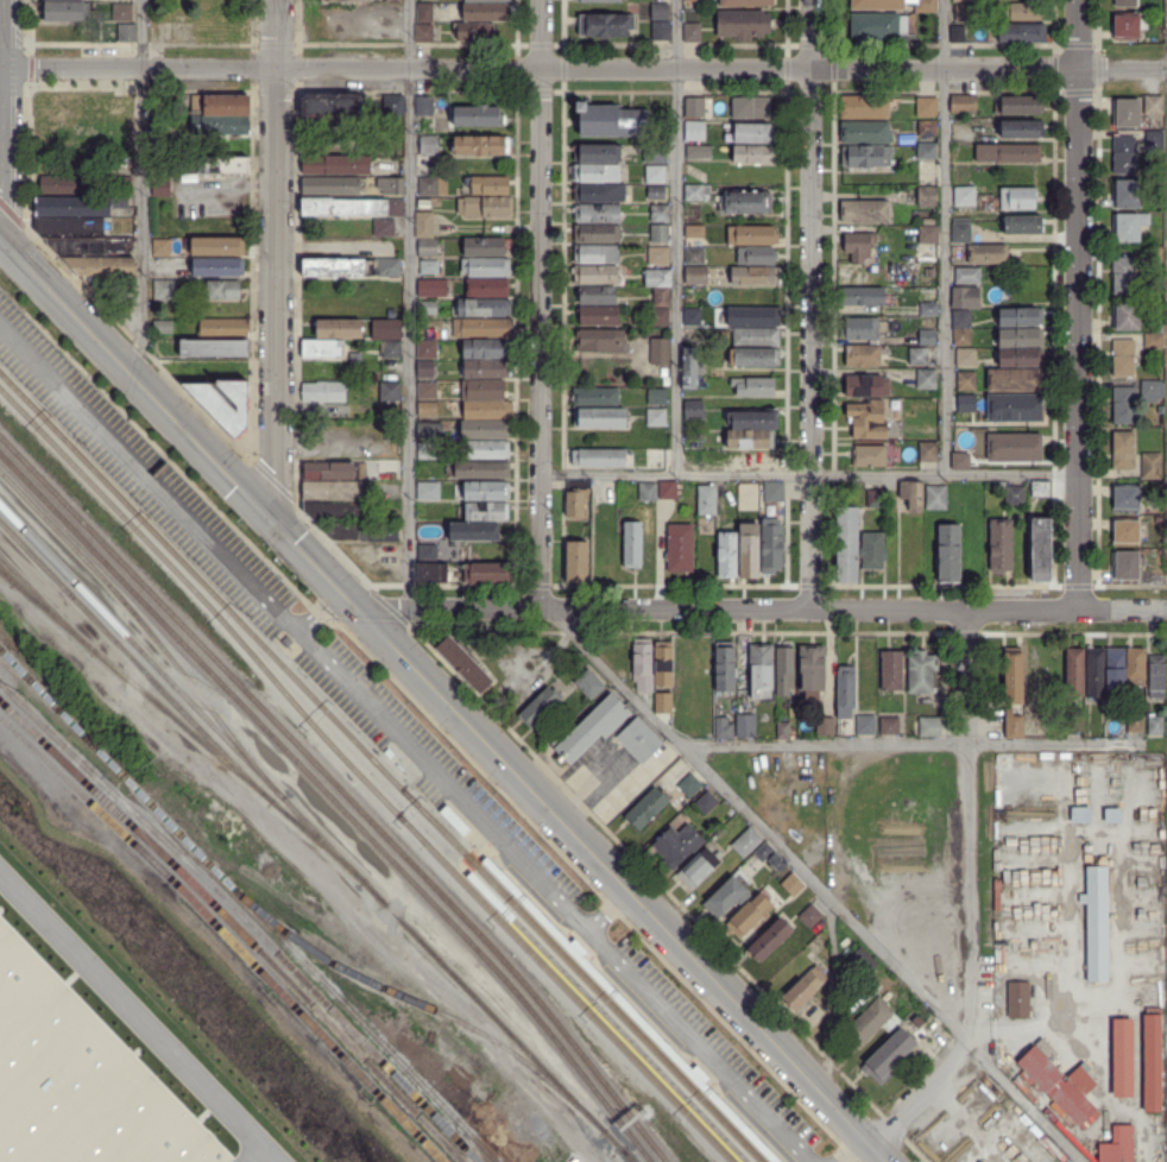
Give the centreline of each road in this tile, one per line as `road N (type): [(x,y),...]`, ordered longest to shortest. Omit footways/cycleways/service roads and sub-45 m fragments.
road 1 (residential): [(277,67),(1166,68)]
road 2 (secondary): [(275,522),(871,1139)]
road 3 (residential): [(359,608),(1079,610)]
road 4 (residential): [(812,0),(809,610)]
road 5 (residential): [(540,610),(542,0)]
road 6 (residential): [(1080,0),(1079,610)]
road 7 (residential): [(970,610),(972,1022),(953,1062),(871,1139)]
road 8 (residential): [(277,67),(275,522)]
road 9 (secondary): [(275,522),(2,238)]
road 10 (residential): [(277,67),(5,67)]
road 11 (tertiary): [(5,67),(2,238)]

